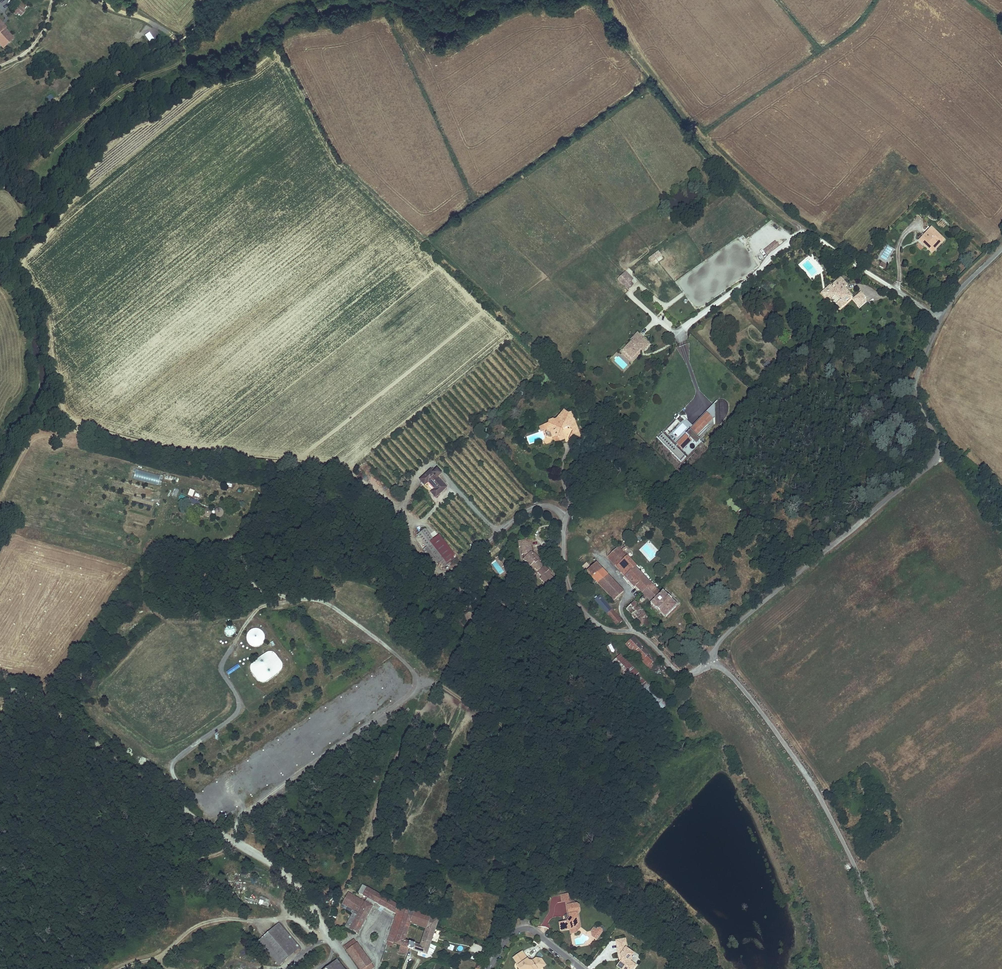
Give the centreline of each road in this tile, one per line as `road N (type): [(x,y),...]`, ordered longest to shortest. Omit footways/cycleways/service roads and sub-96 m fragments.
road 1 (unclassified): [(1001,248),(953,299),(916,379),(936,438),(934,460),(711,652),(711,663),(758,708),(814,789),(870,898),(895,968)]
road 2 (track): [(234,840),(238,817),(412,697),(419,675),(338,609),(303,599),(263,606),(249,622),(223,664),(241,708),(172,760),(188,809)]
road 3 (track): [(0,684),(41,700),(285,871),(341,953)]
road 4 (track): [(806,233),(693,128),(629,46),(609,0)]
road 5 (residential): [(581,968),(528,929),(509,937),(489,968)]
road 6 (track): [(234,840),(192,862),(183,935)]

